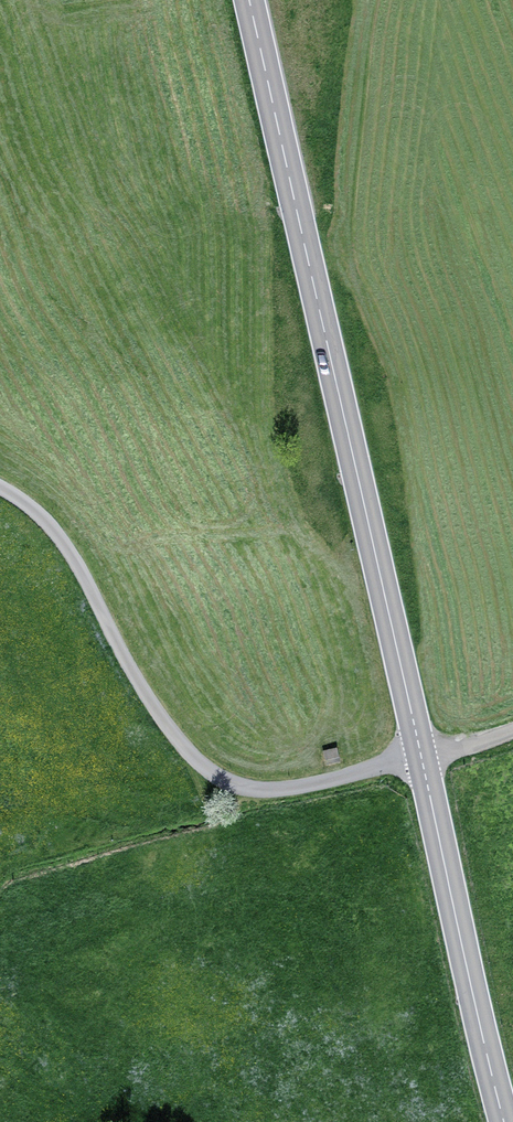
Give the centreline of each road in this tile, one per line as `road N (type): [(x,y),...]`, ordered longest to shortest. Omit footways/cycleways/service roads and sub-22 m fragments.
road 1 (secondary): [(251,0),(423,757)]
road 2 (unclassified): [(423,757),(280,790),(214,777),(159,713),(59,530),(0,487)]
road 3 (secondary): [(423,757),(505,1121)]

